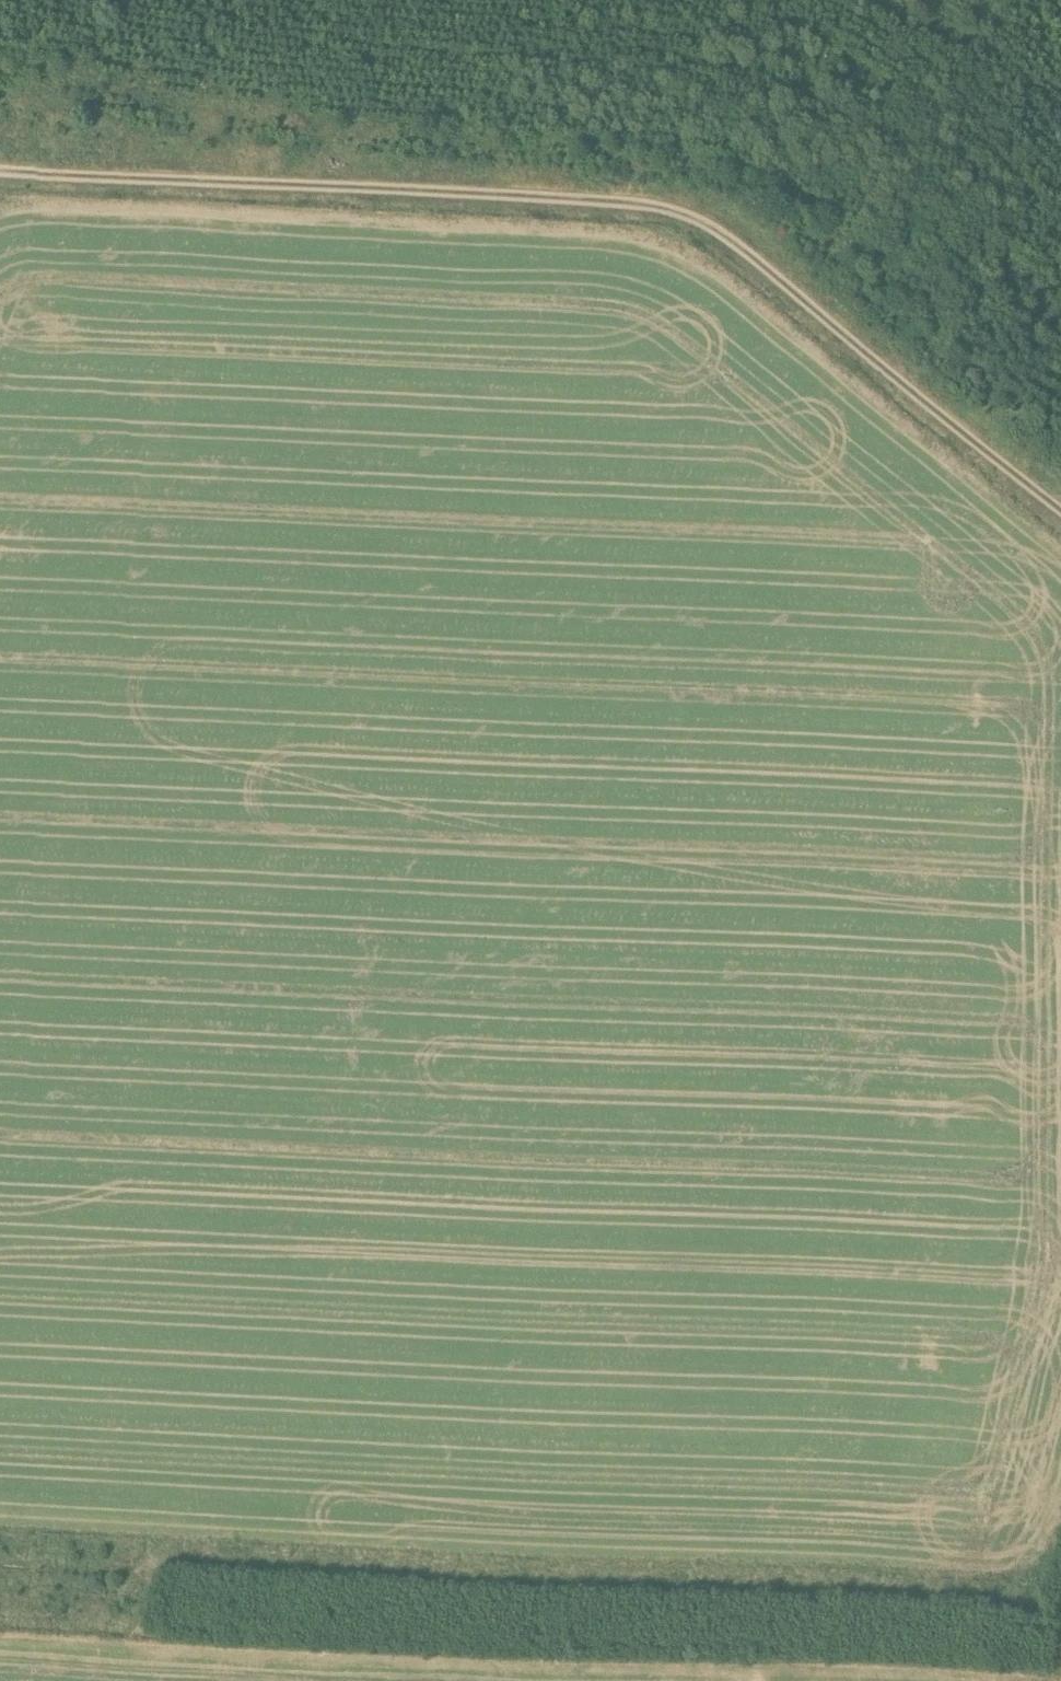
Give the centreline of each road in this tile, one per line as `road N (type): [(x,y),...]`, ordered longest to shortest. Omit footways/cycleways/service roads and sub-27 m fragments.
road 1 (track): [(0,199),(362,220),(675,250),(719,272),(1060,557)]

